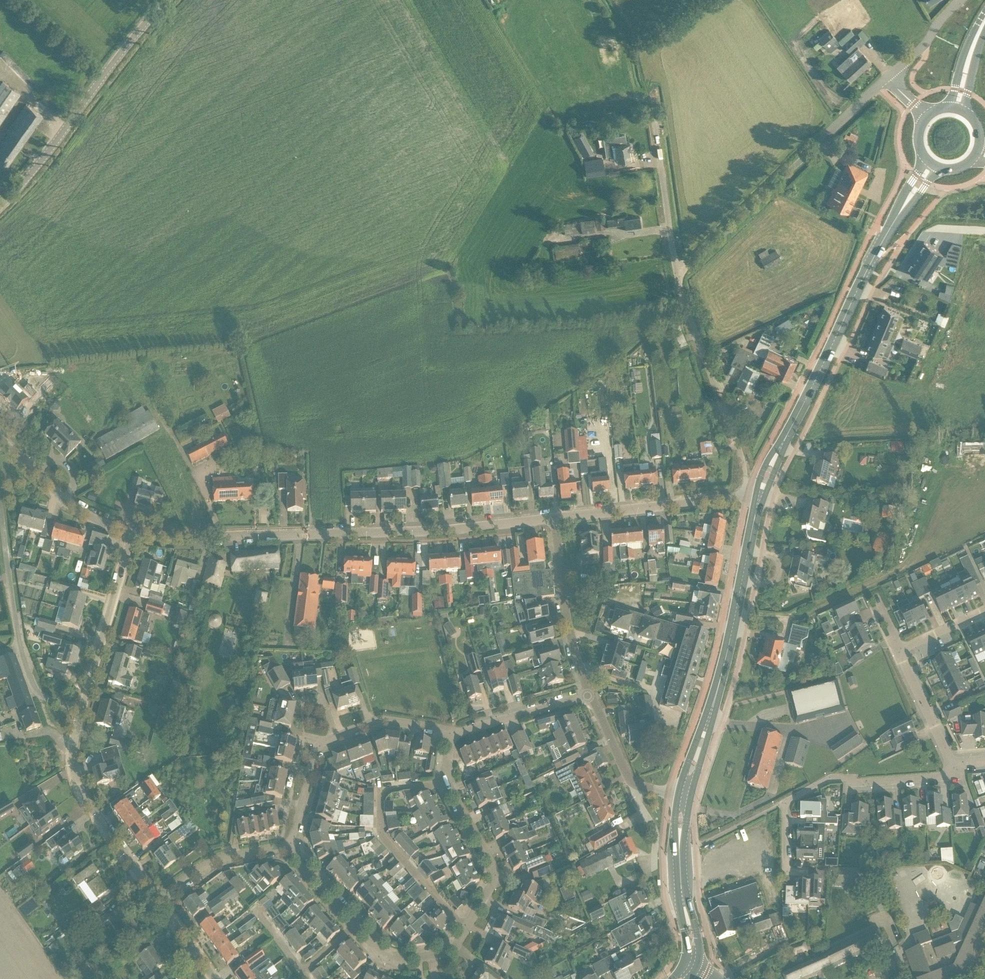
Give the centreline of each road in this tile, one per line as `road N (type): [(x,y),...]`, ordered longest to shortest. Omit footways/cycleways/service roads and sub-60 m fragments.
road 1 (residential): [(447,734),(447,783),(492,870),(453,945),(387,954),(284,845)]
road 2 (residential): [(201,534),(437,530),(557,518)]
road 3 (primary): [(778,452),(906,202)]
road 4 (unclassified): [(677,278),(879,84)]
road 5 (residential): [(949,763),(944,777),(856,784),(831,777),(785,805),(785,873),(807,873)]
road 6 (unclassified): [(0,214),(164,0)]
road 7 (residential): [(86,706),(51,704),(23,662),(0,515)]
road 8 (unclassified): [(748,497),(677,278)]
road 9 (primary): [(710,715),(759,499)]
road 10 (residential): [(156,898),(76,789),(72,755),(86,706)]
road 11 (residential): [(201,534),(169,461),(98,373)]
road 12 (residential): [(557,518),(748,497)]
road 13 (unclassified): [(677,278),(655,100)]
road 14 (residential): [(86,706),(134,535)]
road 15 (residential): [(591,690),(567,612),(557,518)]
road 16 (residential): [(134,535),(71,506),(0,441)]
road 17 (residential): [(447,734),(591,690)]
road 18 (residential): [(156,898),(194,865),(284,845)]
road 19 (residential): [(284,845),(315,756),(338,736)]
road 20 (residential): [(949,763),(898,651)]

